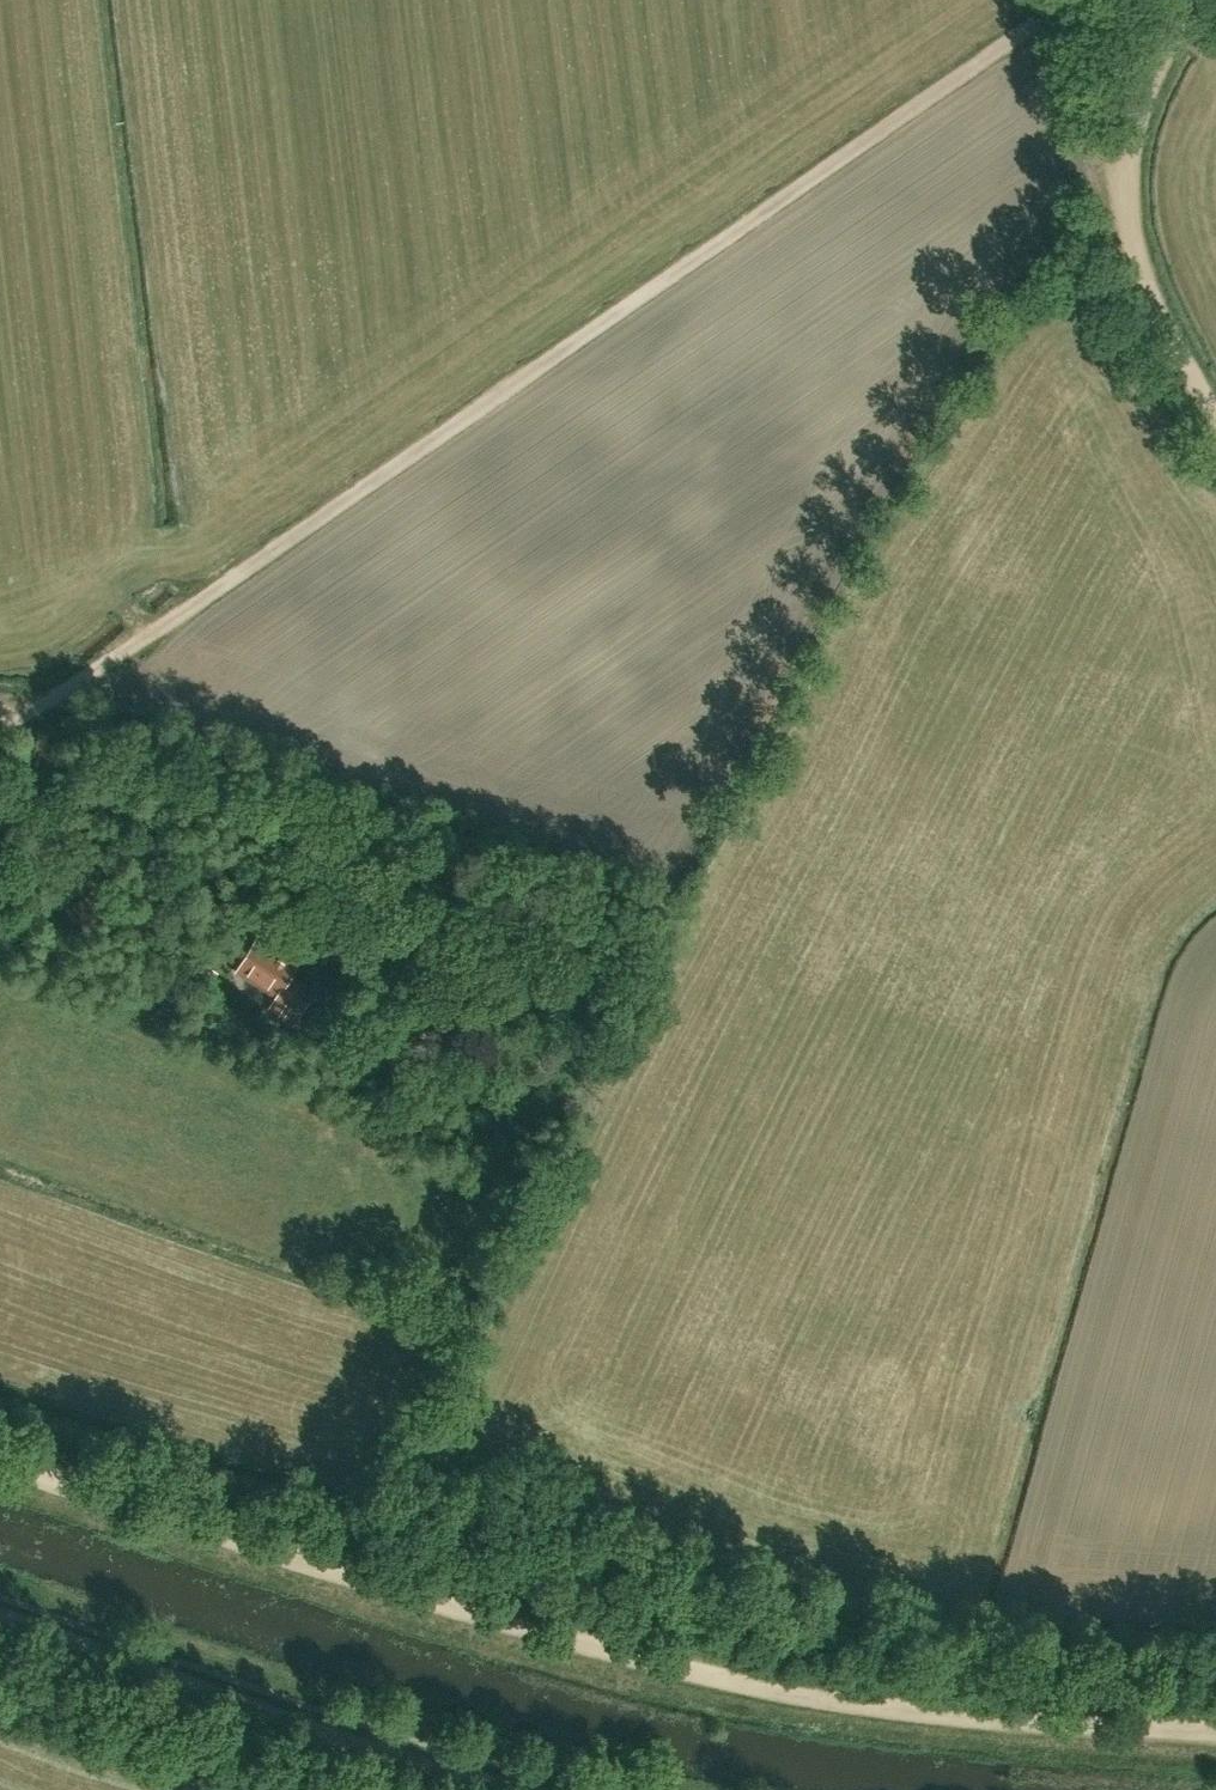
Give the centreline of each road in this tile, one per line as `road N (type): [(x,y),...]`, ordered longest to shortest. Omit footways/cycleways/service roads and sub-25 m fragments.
road 1 (track): [(0,746),(1074,0)]
road 2 (track): [(0,1459),(626,1657),(871,1703),(1215,1727)]
road 3 (track): [(317,1719),(0,1613)]
road 4 (track): [(1131,222),(1130,171),(1145,115),(1197,0)]
road 5 (track): [(538,1789),(317,1719)]
road 6 (track): [(1131,222),(1042,22)]
road 7 (track): [(1215,417),(1157,299),(1131,222)]

